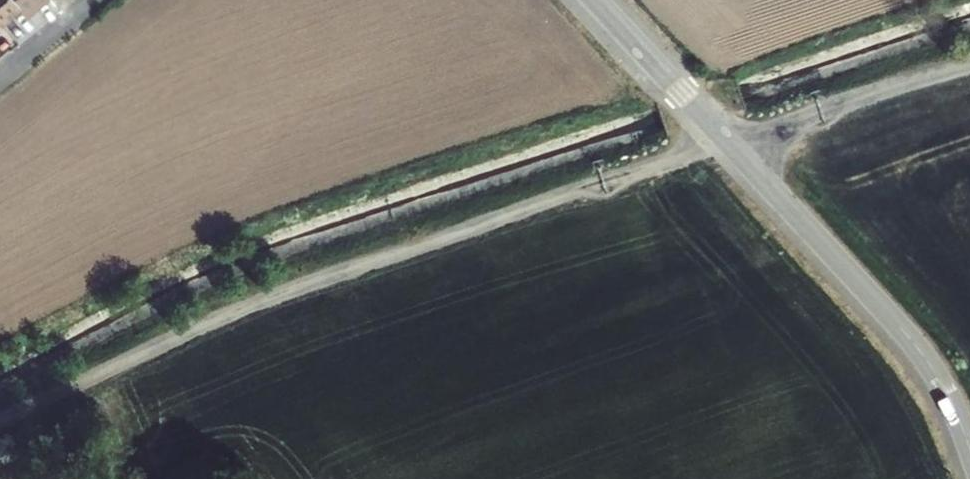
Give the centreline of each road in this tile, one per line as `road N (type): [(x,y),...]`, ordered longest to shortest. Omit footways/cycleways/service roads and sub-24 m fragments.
road 1 (track): [(969,62),(274,291),(0,434)]
road 2 (tertiary): [(969,449),(940,384),(890,318),(595,0)]
road 3 (residential): [(92,0),(0,78)]

